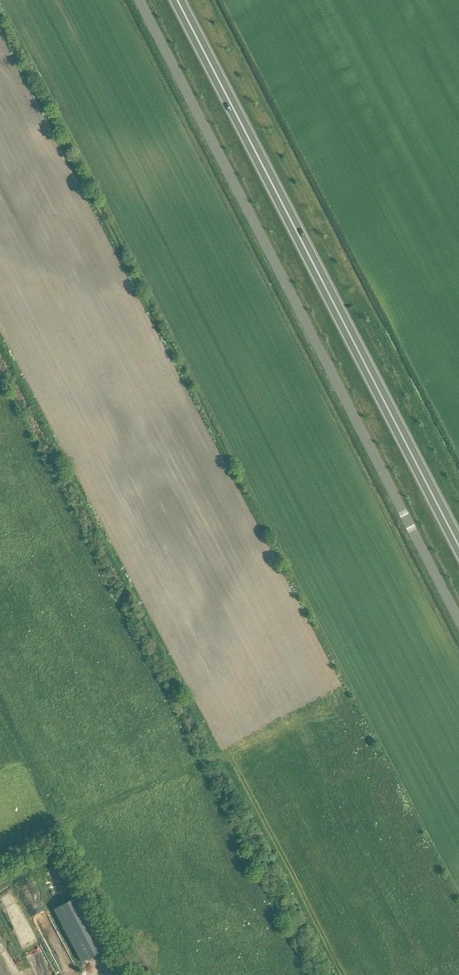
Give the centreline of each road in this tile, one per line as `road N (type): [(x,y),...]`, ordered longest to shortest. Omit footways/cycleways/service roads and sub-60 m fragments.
road 1 (unclassified): [(458,621),(140,0)]
road 2 (trunk): [(458,546),(178,0)]

